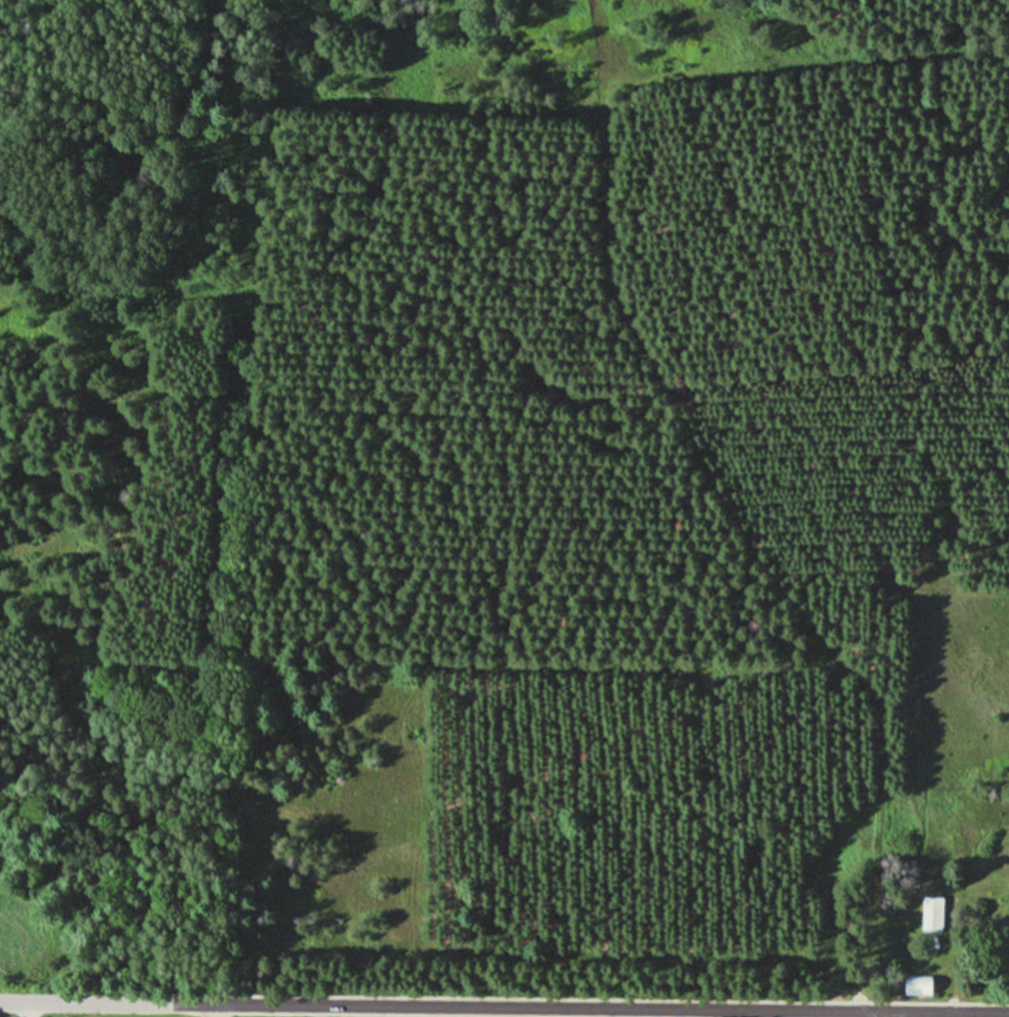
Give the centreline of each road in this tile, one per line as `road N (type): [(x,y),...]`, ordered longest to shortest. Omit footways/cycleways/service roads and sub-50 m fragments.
road 1 (residential): [(1008,1012),(0,1001)]

